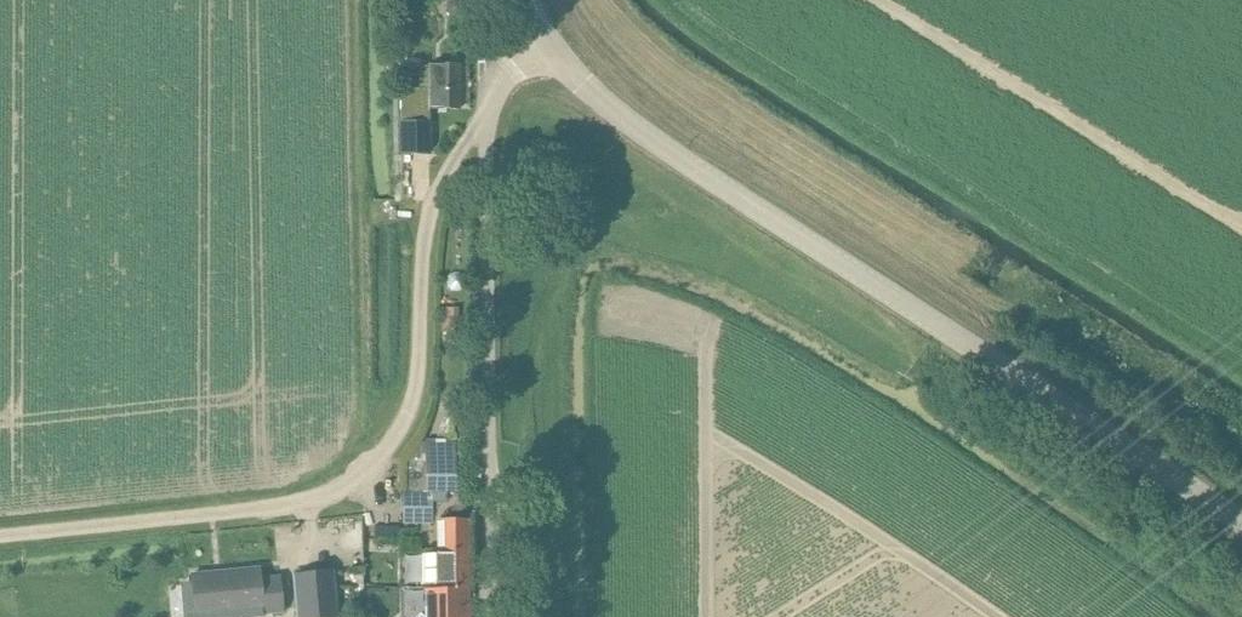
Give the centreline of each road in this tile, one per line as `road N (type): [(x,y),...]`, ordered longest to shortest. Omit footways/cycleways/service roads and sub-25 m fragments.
road 1 (unclassified): [(1241,522),(639,133),(588,91),(545,39)]
road 2 (residential): [(490,616),(486,125),(502,87),(545,39)]
road 3 (track): [(0,536),(298,504)]

